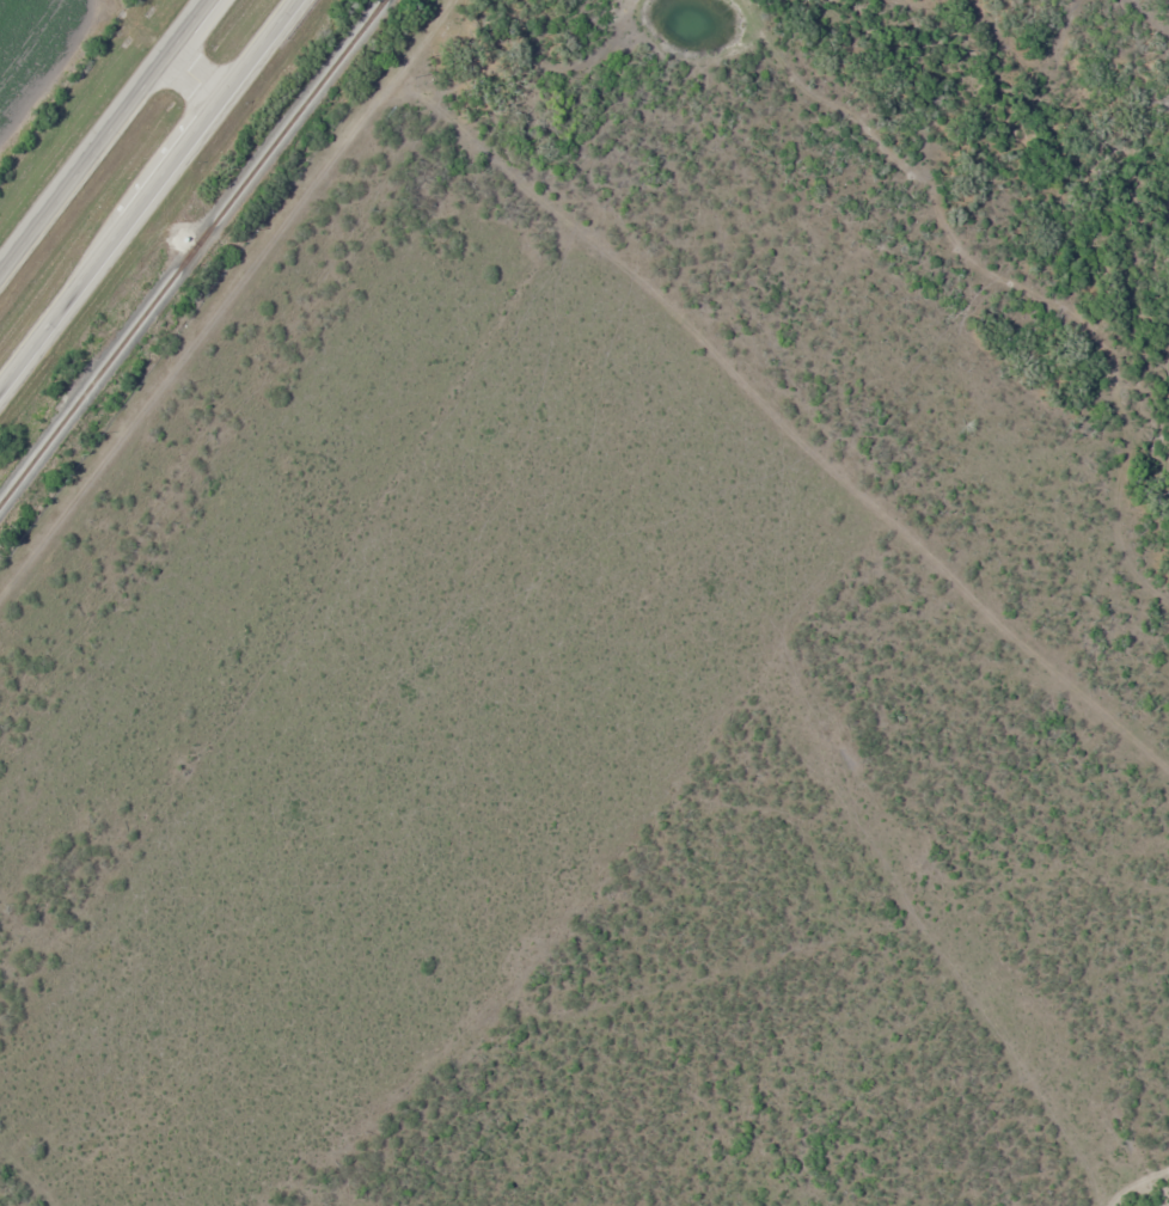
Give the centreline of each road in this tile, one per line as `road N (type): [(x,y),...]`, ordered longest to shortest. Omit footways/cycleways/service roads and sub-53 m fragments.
road 1 (track): [(0,623),(473,0)]
road 2 (trunk): [(0,411),(312,0)]
road 3 (trunk): [(206,0),(0,269)]

